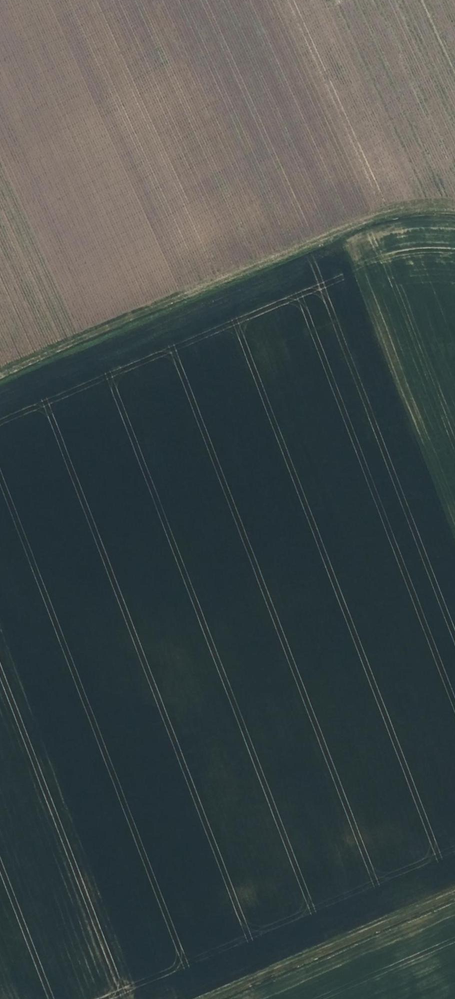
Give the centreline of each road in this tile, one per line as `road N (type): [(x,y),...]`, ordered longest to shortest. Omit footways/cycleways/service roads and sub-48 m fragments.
road 1 (track): [(0,375),(374,216),(454,210)]
road 2 (track): [(216,998),(454,896)]

